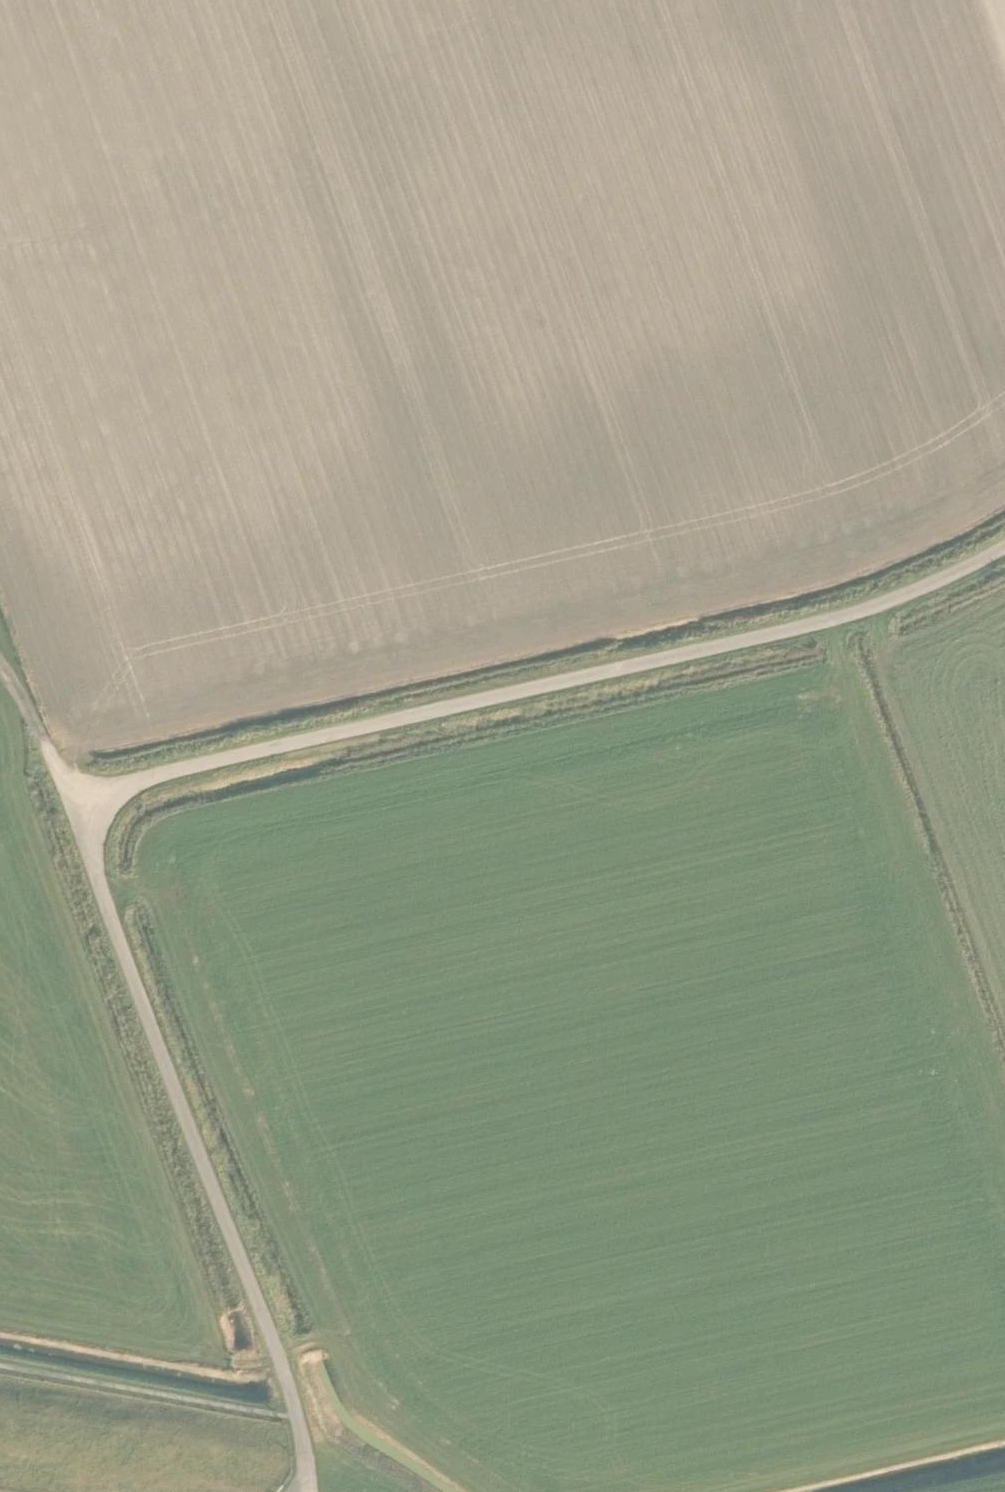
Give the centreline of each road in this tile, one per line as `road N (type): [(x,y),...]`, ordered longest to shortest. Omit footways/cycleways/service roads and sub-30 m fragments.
road 1 (unclassified): [(299,1417),(171,1082),(76,799),(185,767),(806,628),(1004,547)]

